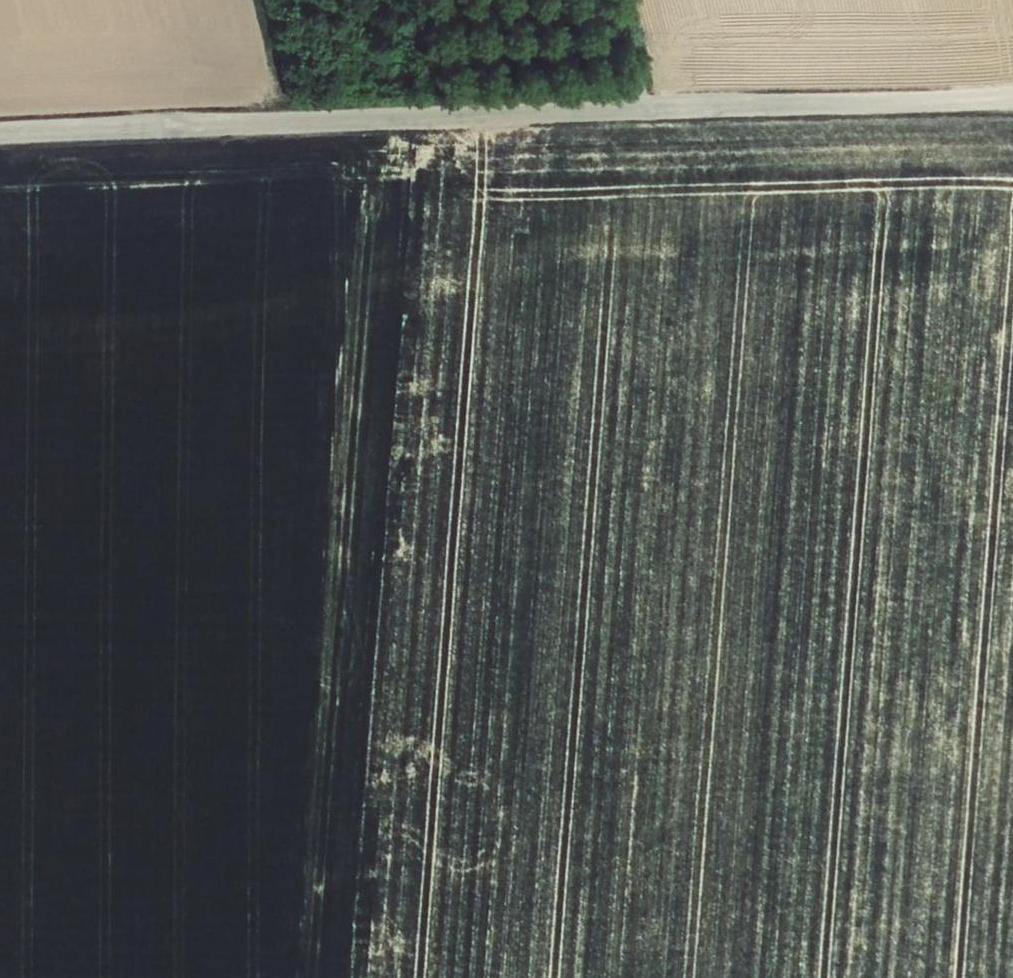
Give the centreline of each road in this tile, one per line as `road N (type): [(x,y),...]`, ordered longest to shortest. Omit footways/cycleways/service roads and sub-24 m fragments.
road 1 (track): [(0,135),(1012,101)]

